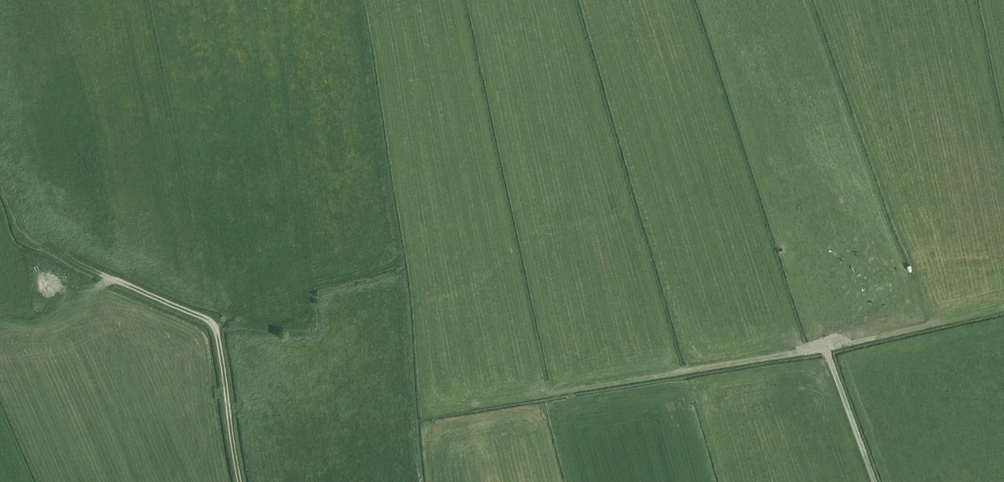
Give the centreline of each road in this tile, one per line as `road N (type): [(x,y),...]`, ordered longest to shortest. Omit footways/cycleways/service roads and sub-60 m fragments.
road 1 (track): [(942,324),(543,396)]
road 2 (track): [(111,278),(215,328),(238,481)]
road 3 (track): [(60,253),(111,278),(29,305)]
road 4 (track): [(873,481),(825,349)]

